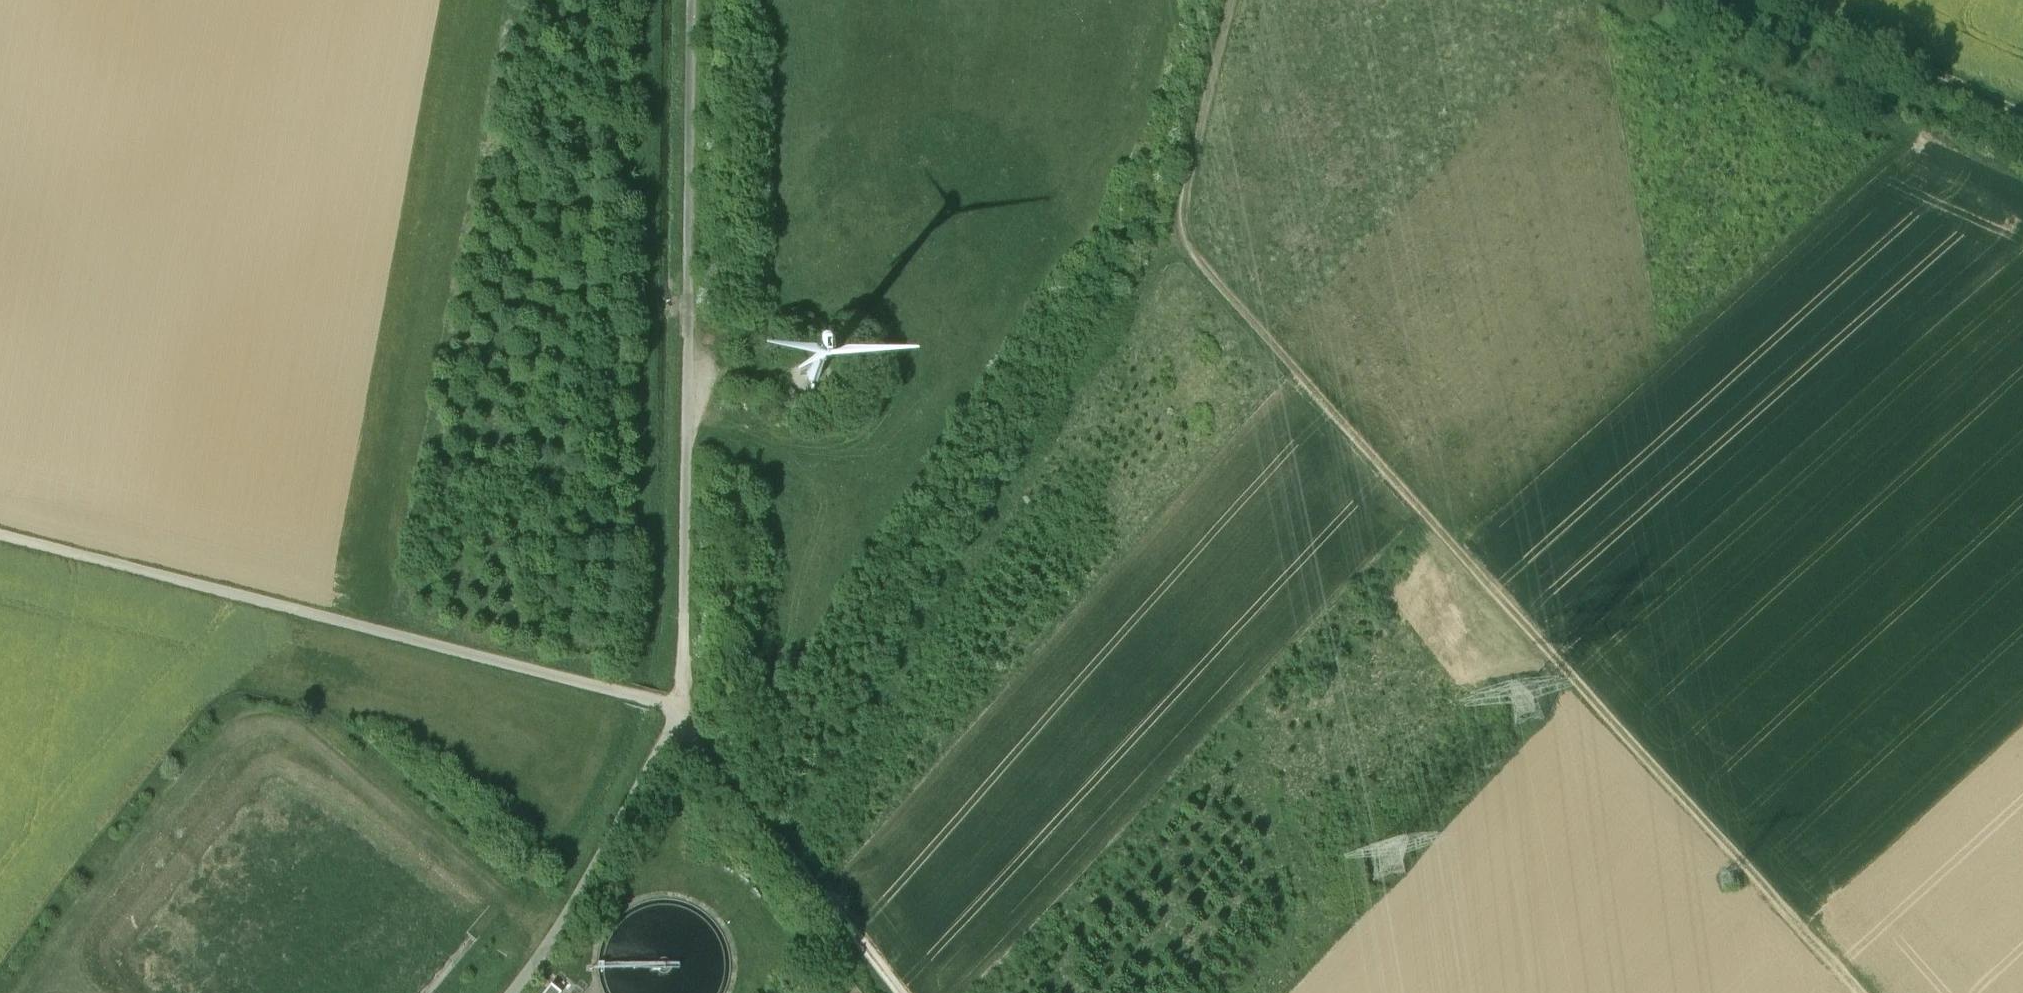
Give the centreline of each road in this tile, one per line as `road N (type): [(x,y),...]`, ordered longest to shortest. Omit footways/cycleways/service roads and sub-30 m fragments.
road 1 (track): [(1229,0),(1181,200),(1183,243),(1854,992)]
road 2 (track): [(509,992),(564,916),(681,712),(690,0)]
road 3 (track): [(0,538),(681,712)]
road 4 (track): [(894,992),(681,712)]
road 5 (track): [(2022,118),(1778,0)]

